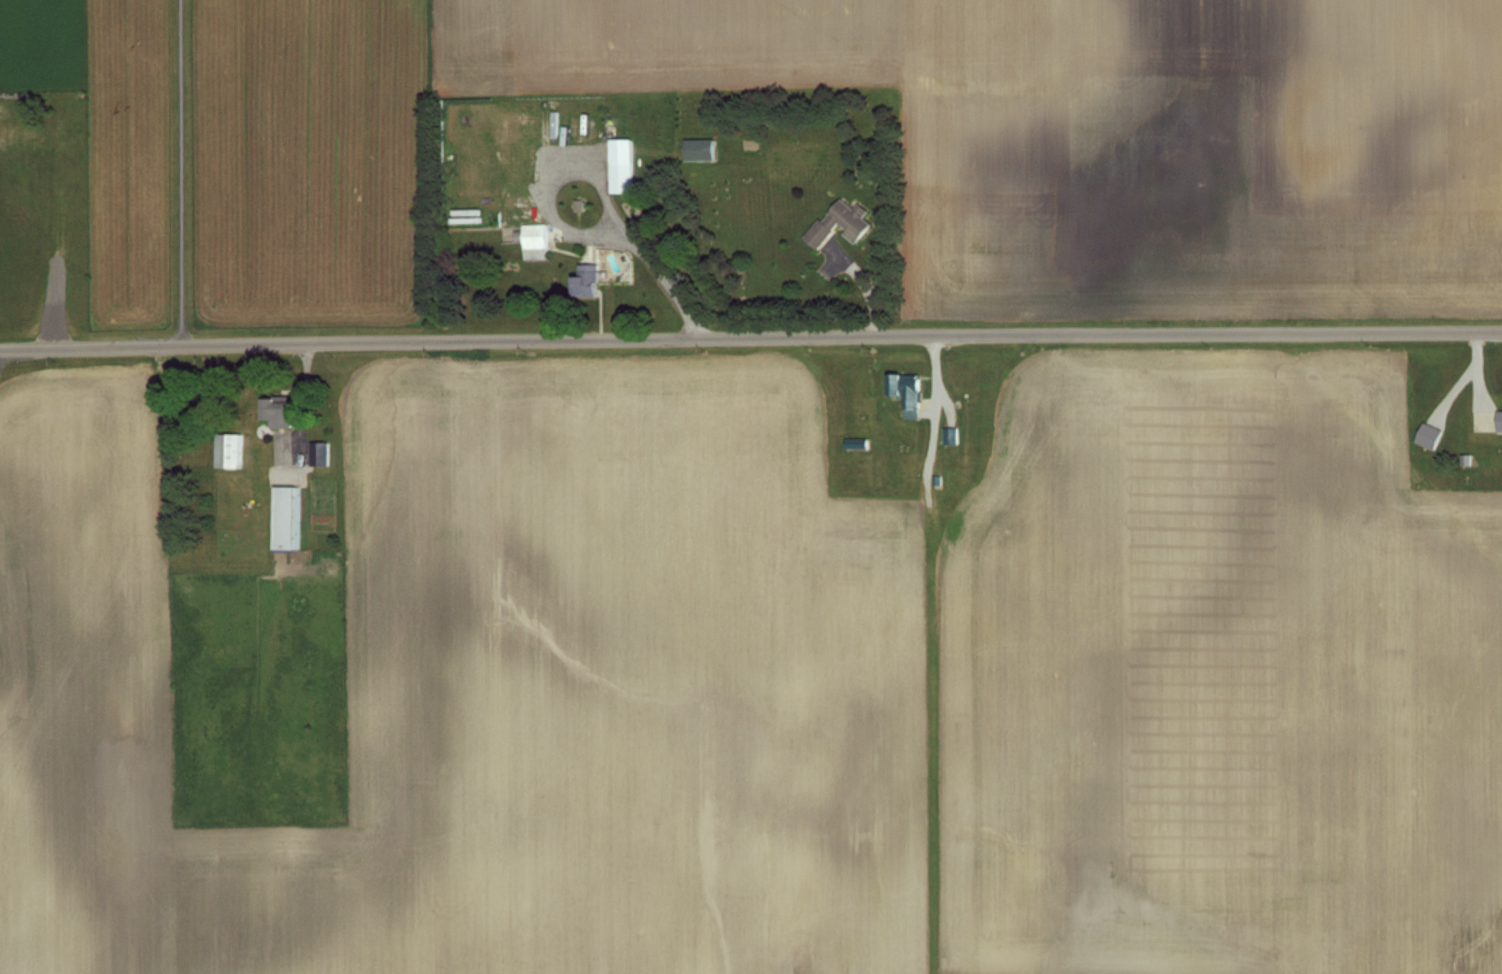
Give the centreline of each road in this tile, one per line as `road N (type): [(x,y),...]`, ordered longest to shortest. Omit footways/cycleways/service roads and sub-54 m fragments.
road 1 (residential): [(0,346),(1501,331)]

